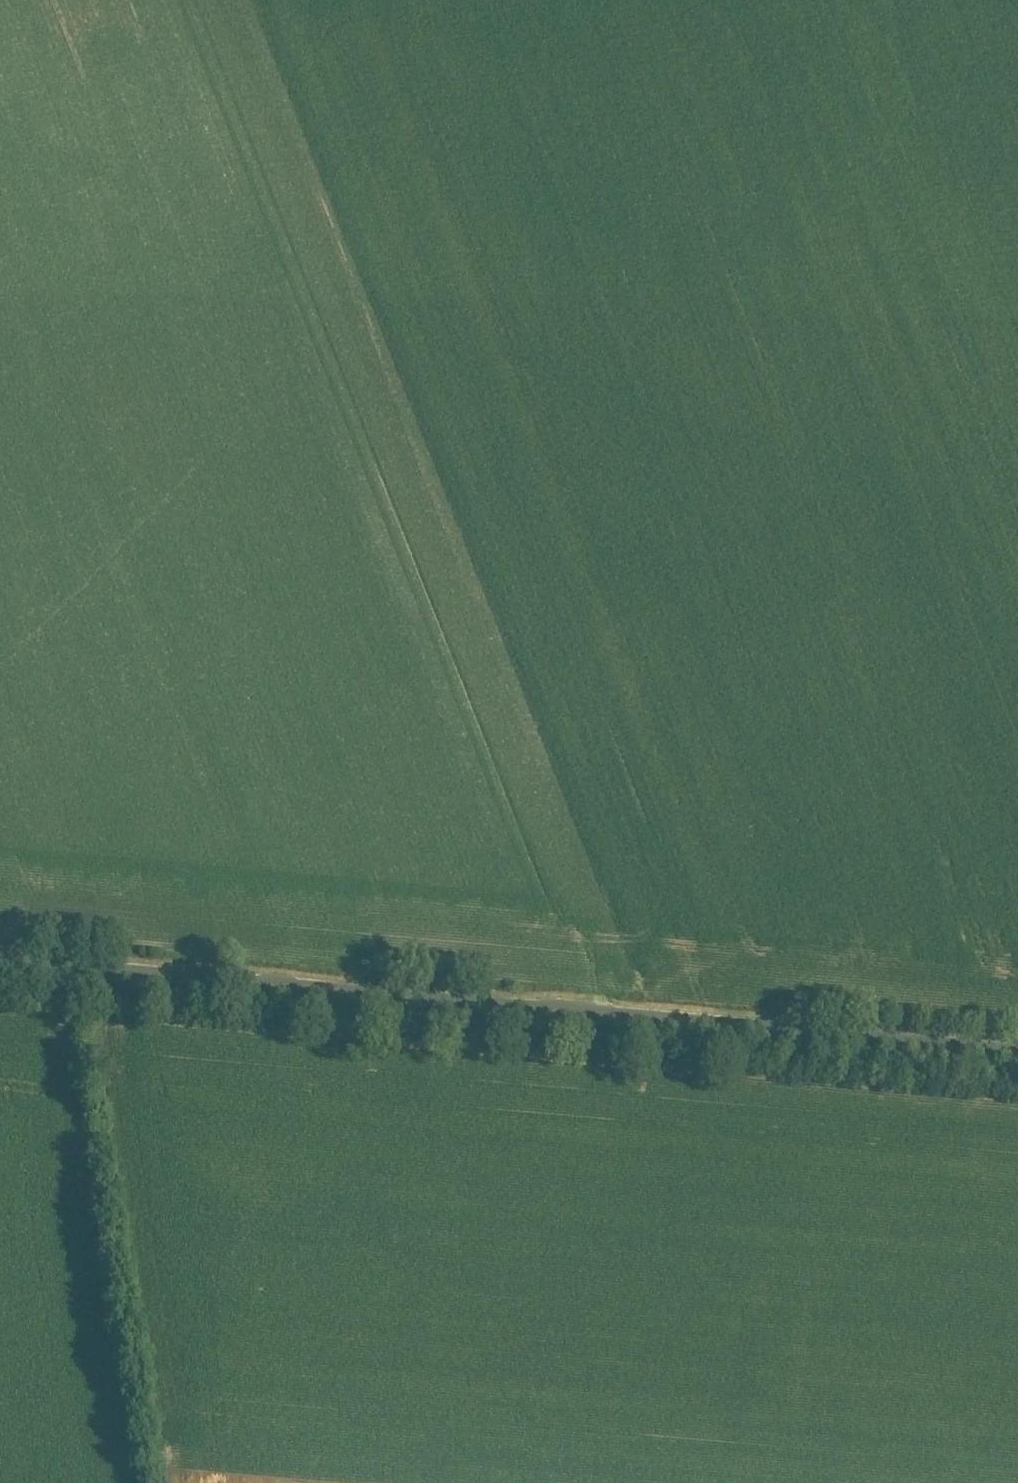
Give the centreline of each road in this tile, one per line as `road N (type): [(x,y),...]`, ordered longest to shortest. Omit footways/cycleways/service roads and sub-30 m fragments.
road 1 (unclassified): [(1017,1039),(0,953)]

